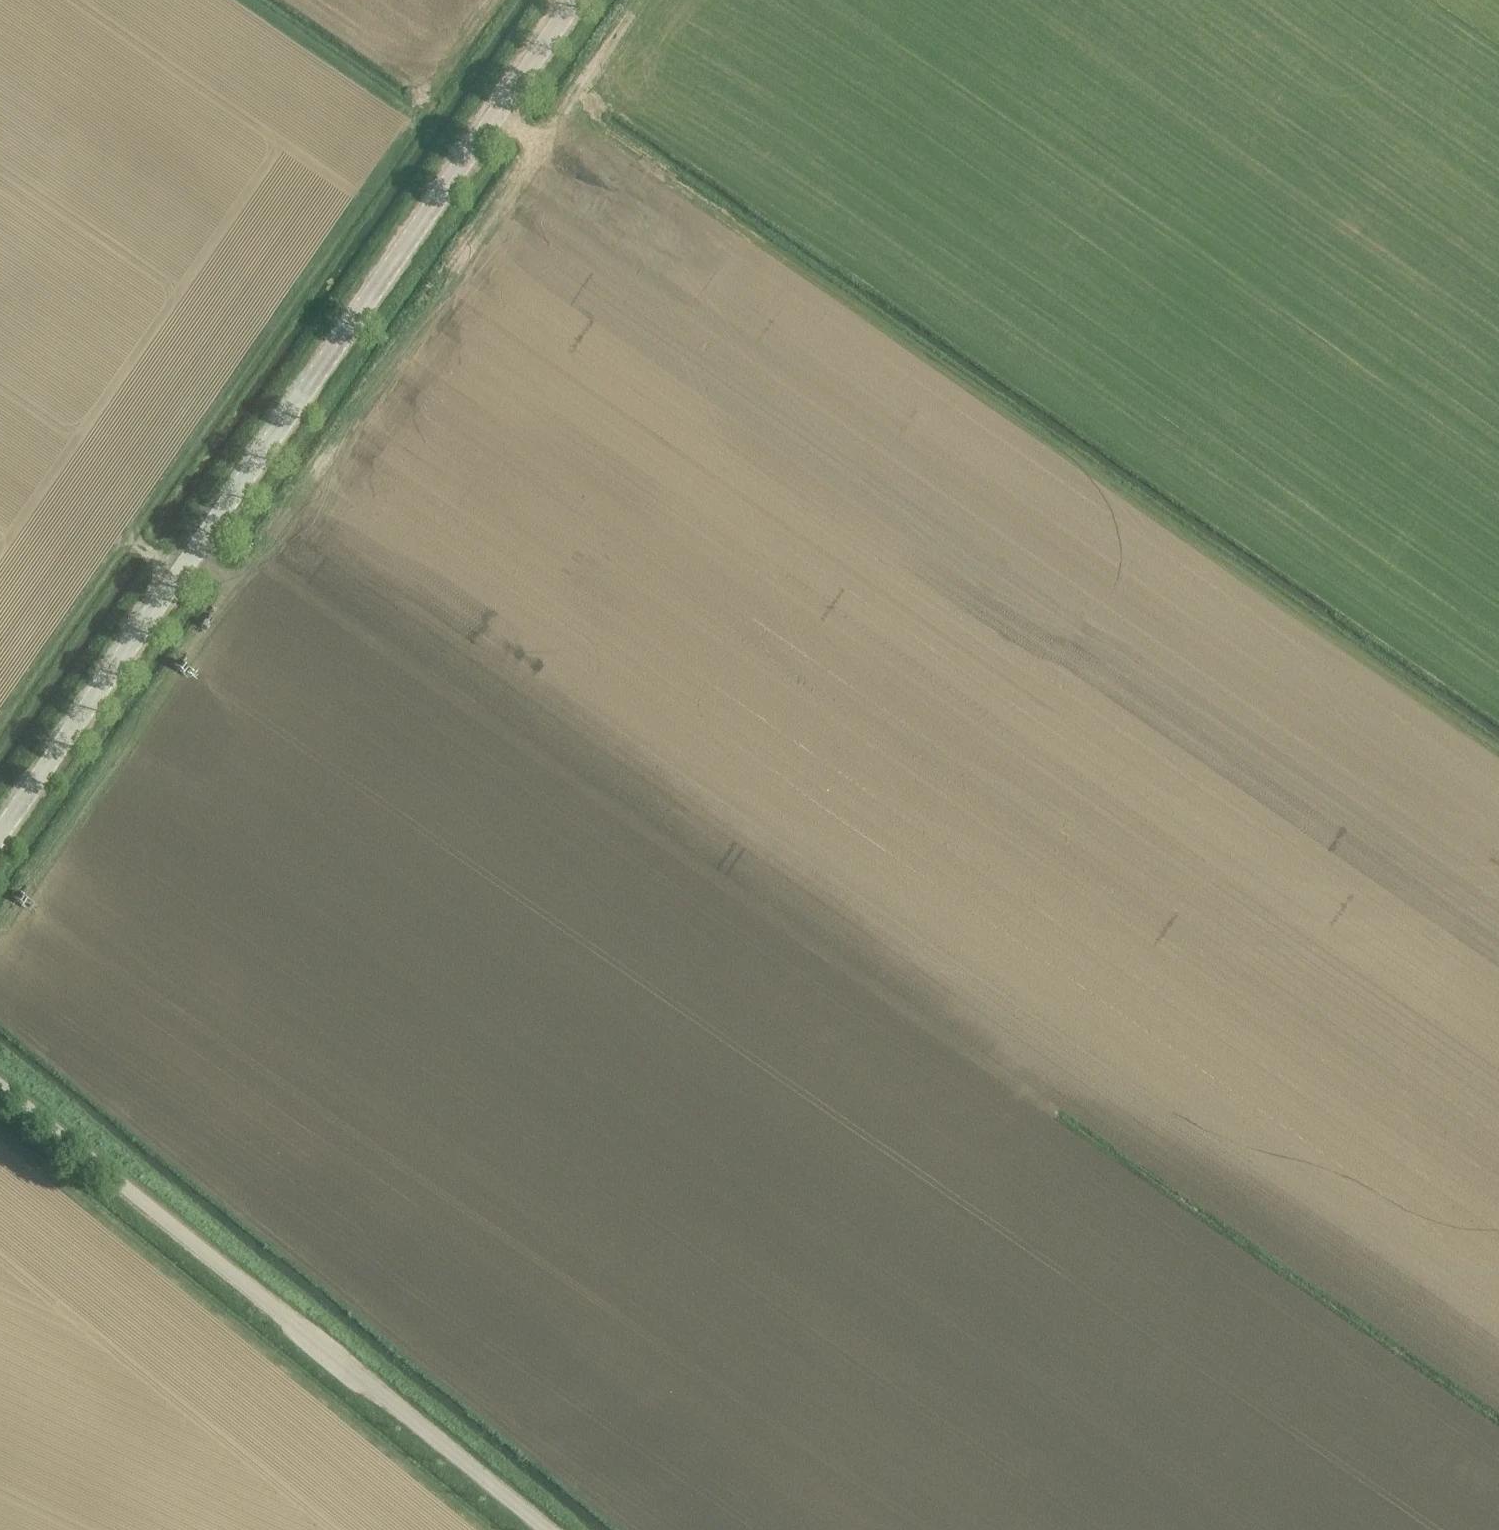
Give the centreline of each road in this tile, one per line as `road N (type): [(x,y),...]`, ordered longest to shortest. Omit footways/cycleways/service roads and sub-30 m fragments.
road 1 (unclassified): [(0,837),(568,0)]
road 2 (unclassified): [(538,1529),(0,1077)]

